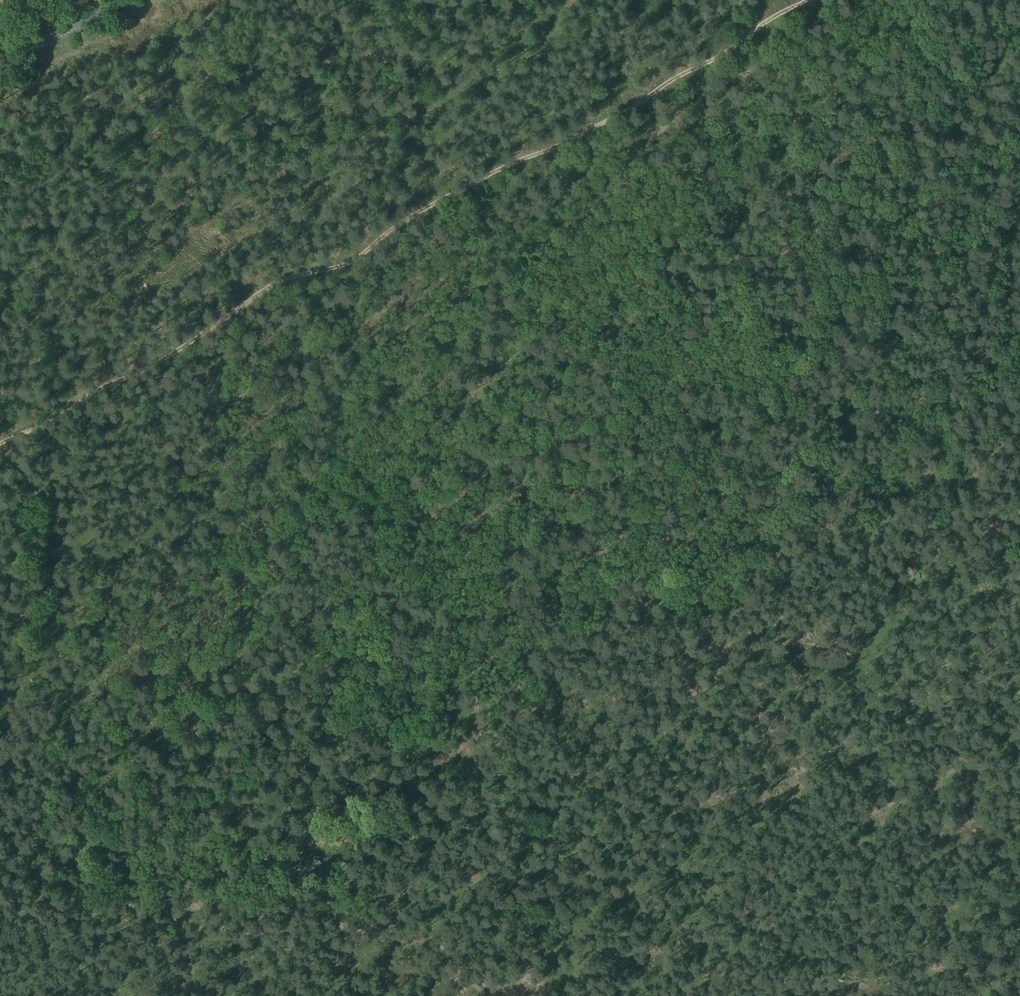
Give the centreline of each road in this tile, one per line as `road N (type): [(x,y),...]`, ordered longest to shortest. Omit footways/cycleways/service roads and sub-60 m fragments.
road 1 (track): [(810,0),(424,206),(365,261),(300,277),(0,445)]
road 2 (track): [(233,0),(240,89),(293,200),(285,286)]
road 3 (track): [(76,402),(53,374),(32,309),(0,277)]
road 4 (tertiary): [(0,69),(129,0)]

